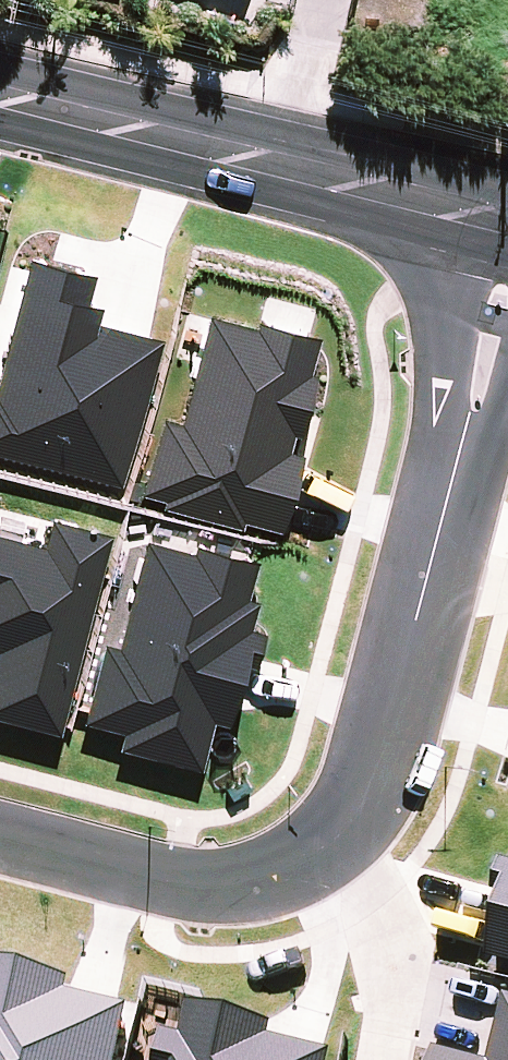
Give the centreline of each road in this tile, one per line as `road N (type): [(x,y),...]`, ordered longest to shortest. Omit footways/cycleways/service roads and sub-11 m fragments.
road 1 (residential): [(342,831),(385,743),(507,310)]
road 2 (residential): [(507,222),(0,94)]
road 3 (residential): [(0,839),(158,881),(238,877),(290,861),(342,831)]
road 4 (residential): [(342,831),(405,984),(388,1059)]

